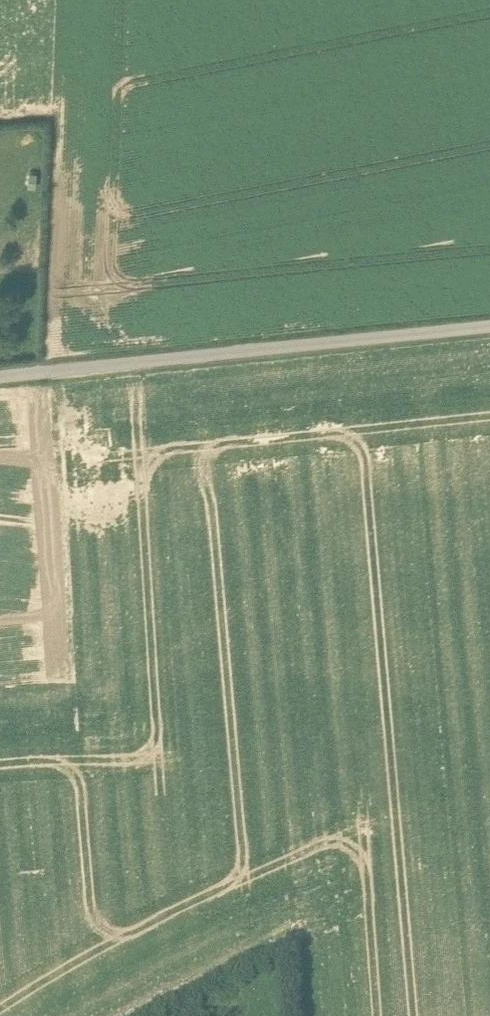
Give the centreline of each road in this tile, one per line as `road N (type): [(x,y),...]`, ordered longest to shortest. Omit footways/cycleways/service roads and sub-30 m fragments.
road 1 (unclassified): [(0,377),(489,327)]

